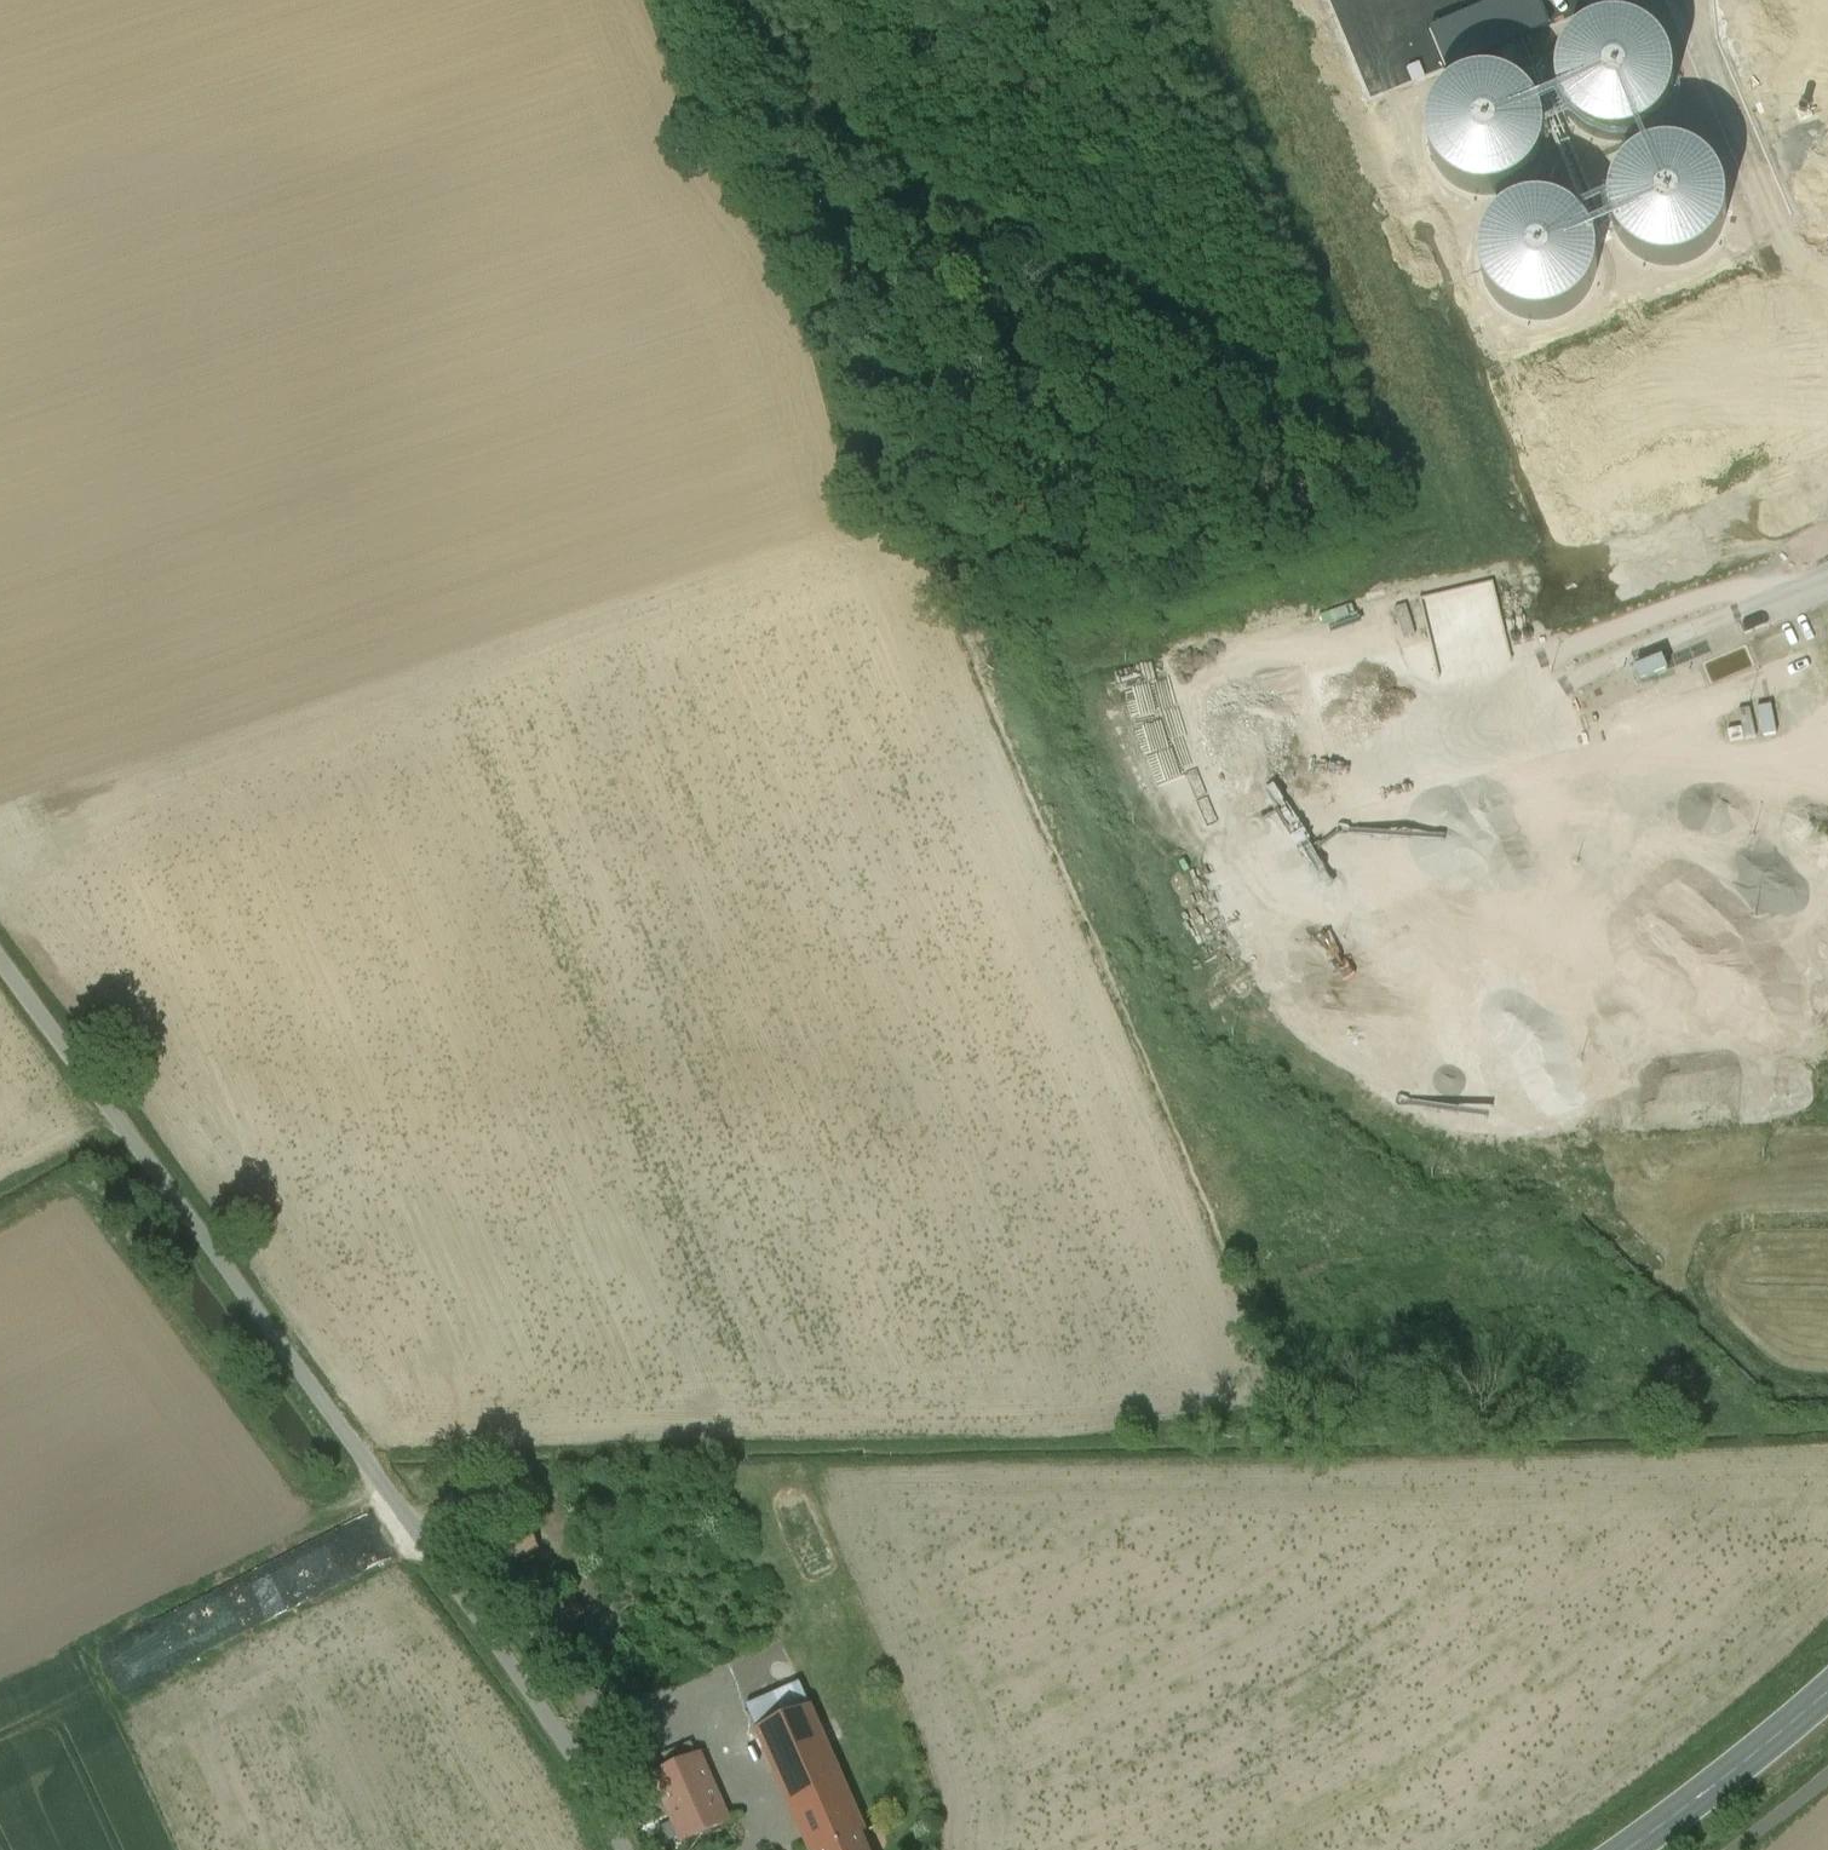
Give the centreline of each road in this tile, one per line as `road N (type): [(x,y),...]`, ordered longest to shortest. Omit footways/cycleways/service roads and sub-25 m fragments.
road 1 (unclassified): [(622,1849),(568,1747),(516,1671),(0,961)]
road 2 (primary): [(1827,1693),(1627,1849)]

